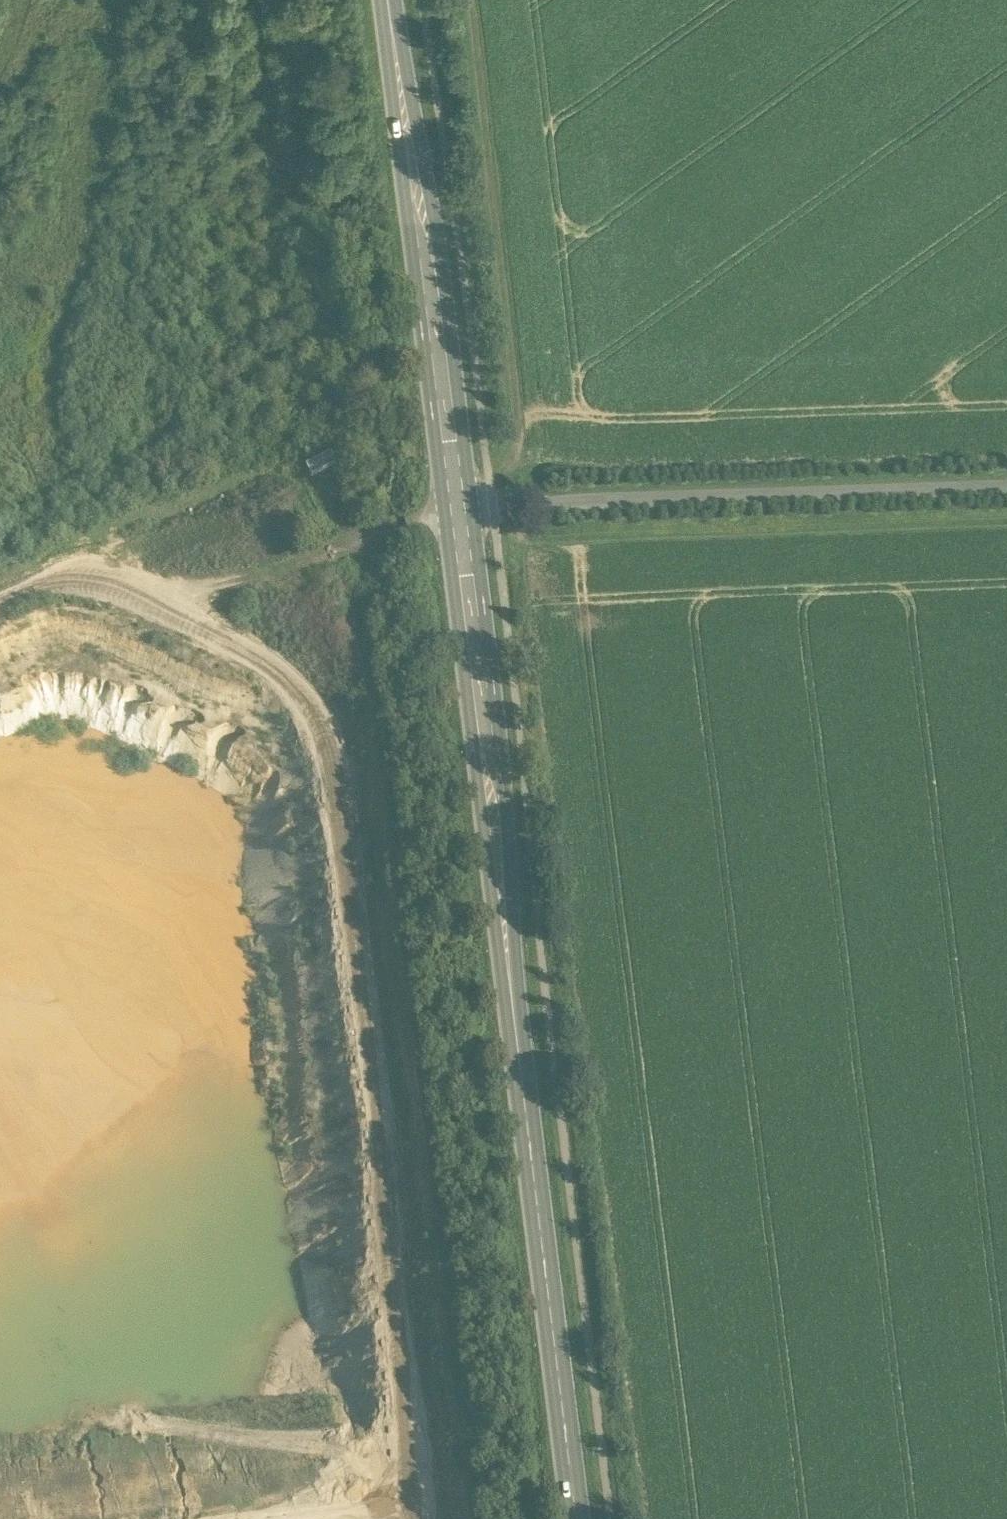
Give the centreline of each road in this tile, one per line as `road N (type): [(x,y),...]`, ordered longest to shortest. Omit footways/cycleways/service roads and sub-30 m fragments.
road 1 (secondary): [(573,1518),(393,0)]
road 2 (track): [(493,507),(520,447),(475,0)]
road 3 (track): [(330,552),(452,512)]

